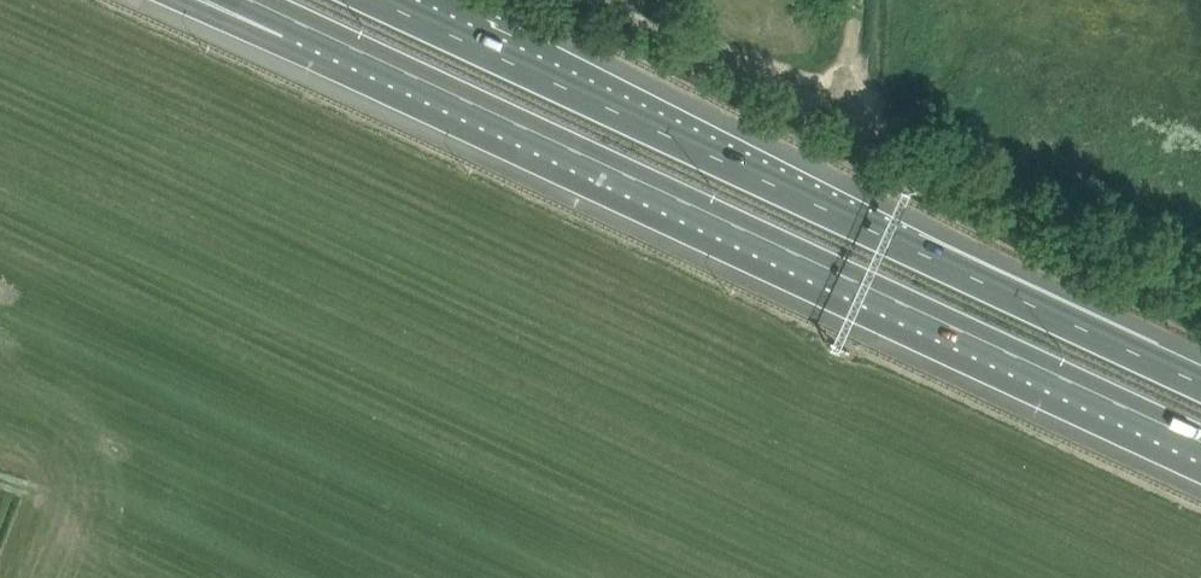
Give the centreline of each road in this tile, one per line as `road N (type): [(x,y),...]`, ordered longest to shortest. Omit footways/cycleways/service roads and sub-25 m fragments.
road 1 (motorway): [(295,21),(1200,441)]
road 2 (motorway): [(1200,383),(376,0)]
road 3 (track): [(593,0),(1200,289)]

